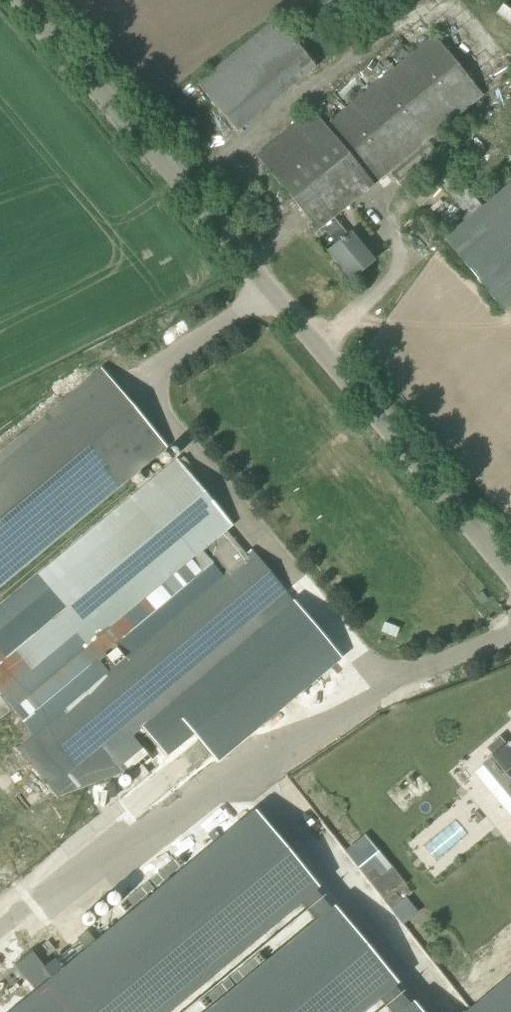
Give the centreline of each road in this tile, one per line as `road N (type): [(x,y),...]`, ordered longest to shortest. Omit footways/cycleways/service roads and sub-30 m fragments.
road 1 (unclassified): [(510,583),(13,0)]

